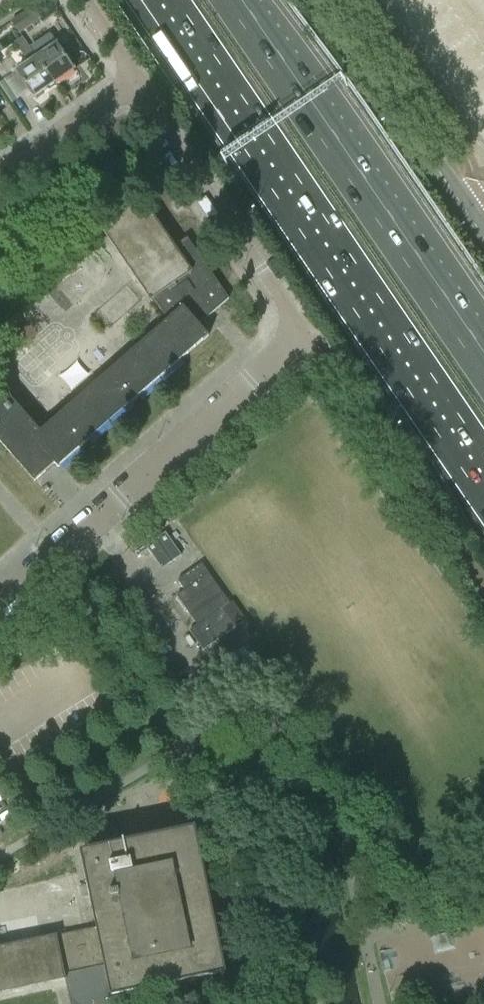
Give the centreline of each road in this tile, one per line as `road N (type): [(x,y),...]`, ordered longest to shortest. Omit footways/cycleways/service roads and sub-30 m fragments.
road 1 (motorway): [(168,0),(483,464)]
road 2 (motorway): [(483,364),(233,0)]
road 3 (residential): [(0,600),(252,381),(300,328)]
road 4 (residential): [(136,81),(300,328)]
road 5 (tertiary): [(475,222),(322,0)]
road 6 (residential): [(0,173),(136,81)]

